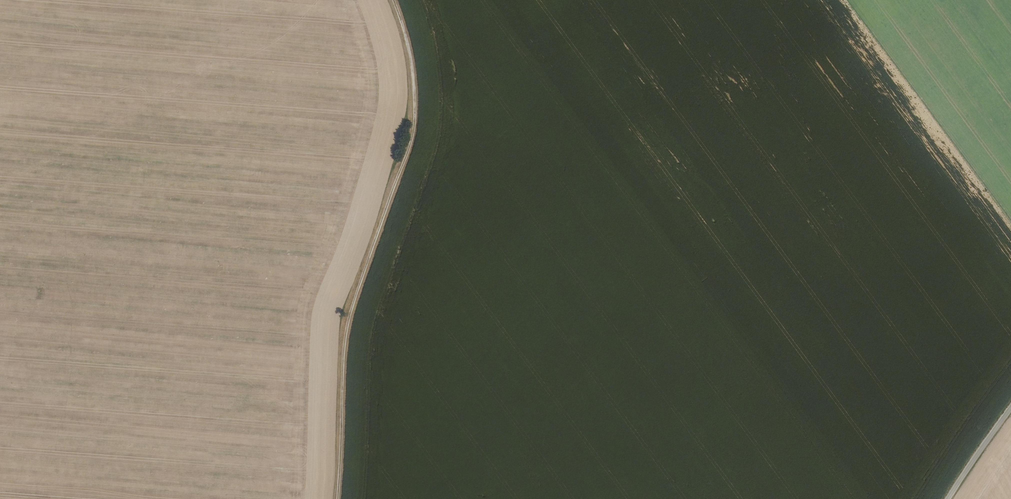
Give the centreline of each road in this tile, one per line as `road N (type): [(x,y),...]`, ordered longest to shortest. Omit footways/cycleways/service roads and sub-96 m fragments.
road 1 (track): [(394,0),(415,72),(414,145),(351,322),(340,498)]

